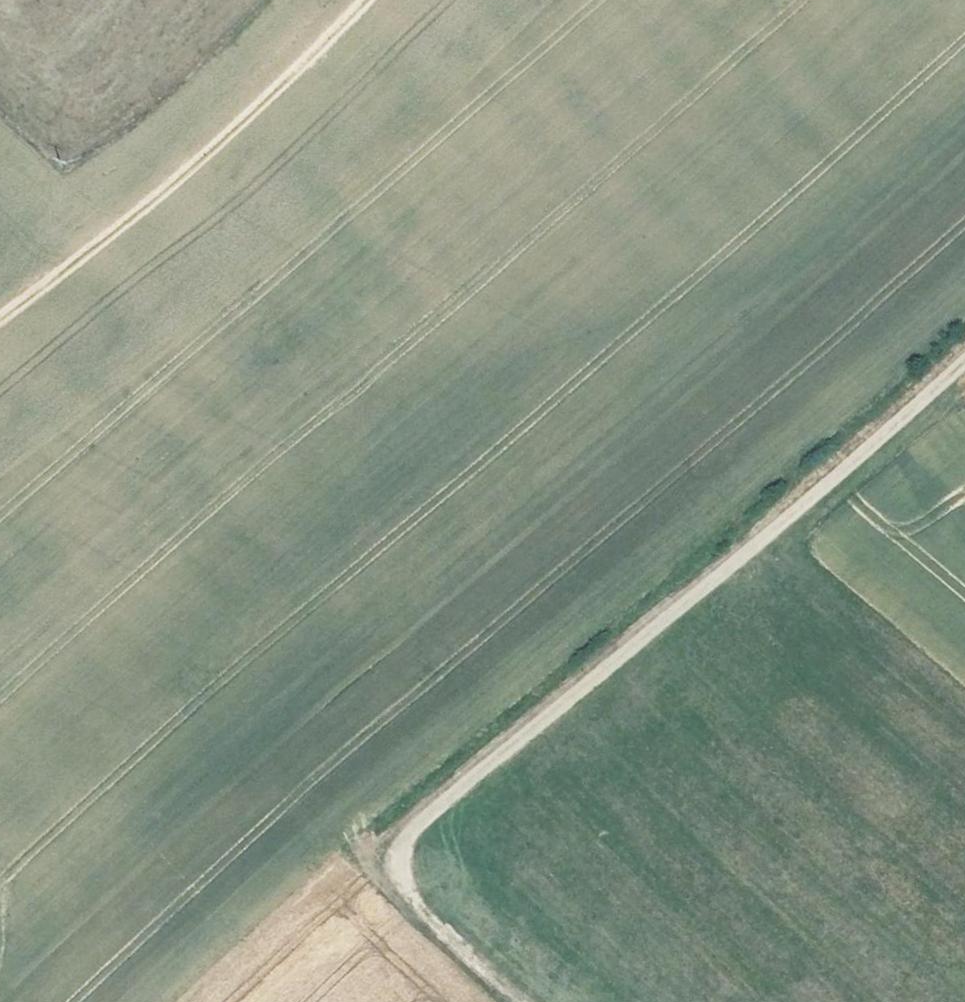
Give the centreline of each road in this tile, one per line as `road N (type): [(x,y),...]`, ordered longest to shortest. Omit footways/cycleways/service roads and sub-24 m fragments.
road 1 (track): [(964,359),(425,827),(409,871),(425,906),(531,1001)]
road 2 (track): [(256,0),(178,79),(108,104),(58,102),(0,64)]

